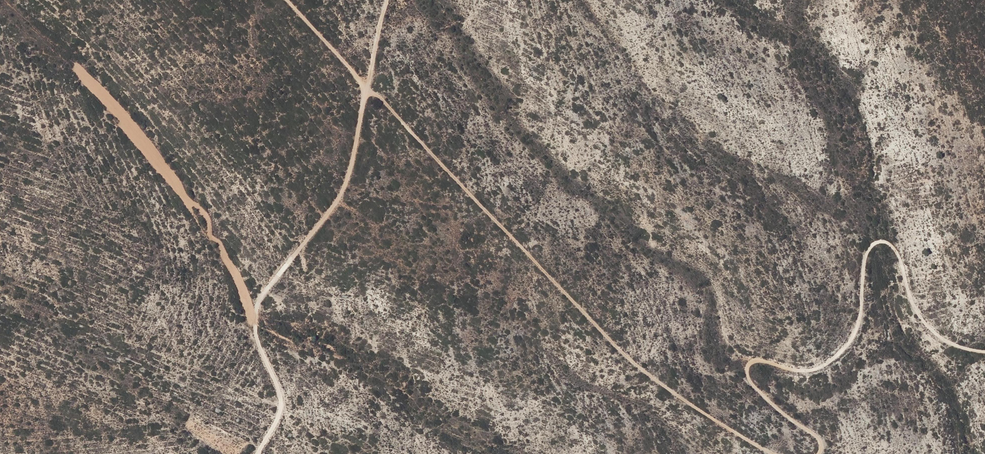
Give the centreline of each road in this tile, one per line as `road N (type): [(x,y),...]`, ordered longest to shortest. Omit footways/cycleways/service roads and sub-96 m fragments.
road 1 (track): [(281,0),(661,382),(785,453)]
road 2 (track): [(813,453),(822,439),(762,397),(747,365),(767,358),(813,366),(847,341),(875,237),(894,248),(910,299),(930,328),(949,343),(984,350)]
road 3 (track): [(388,0),(342,197),(251,320),(279,393),(258,453)]

